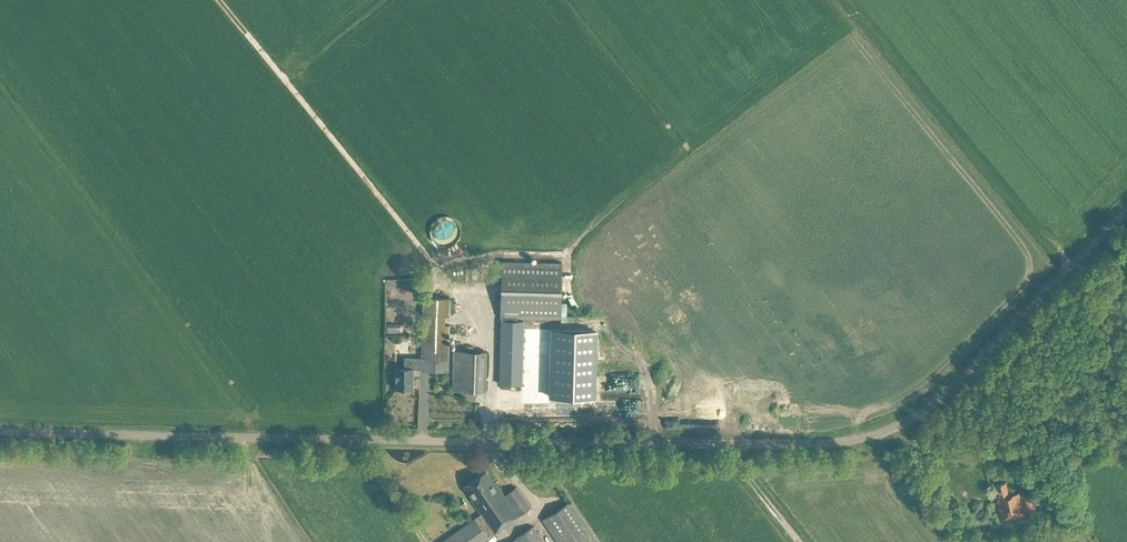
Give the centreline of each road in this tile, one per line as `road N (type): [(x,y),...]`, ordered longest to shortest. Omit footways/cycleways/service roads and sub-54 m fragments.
road 1 (unclassified): [(0,430),(866,441),(939,395),(1126,201)]

